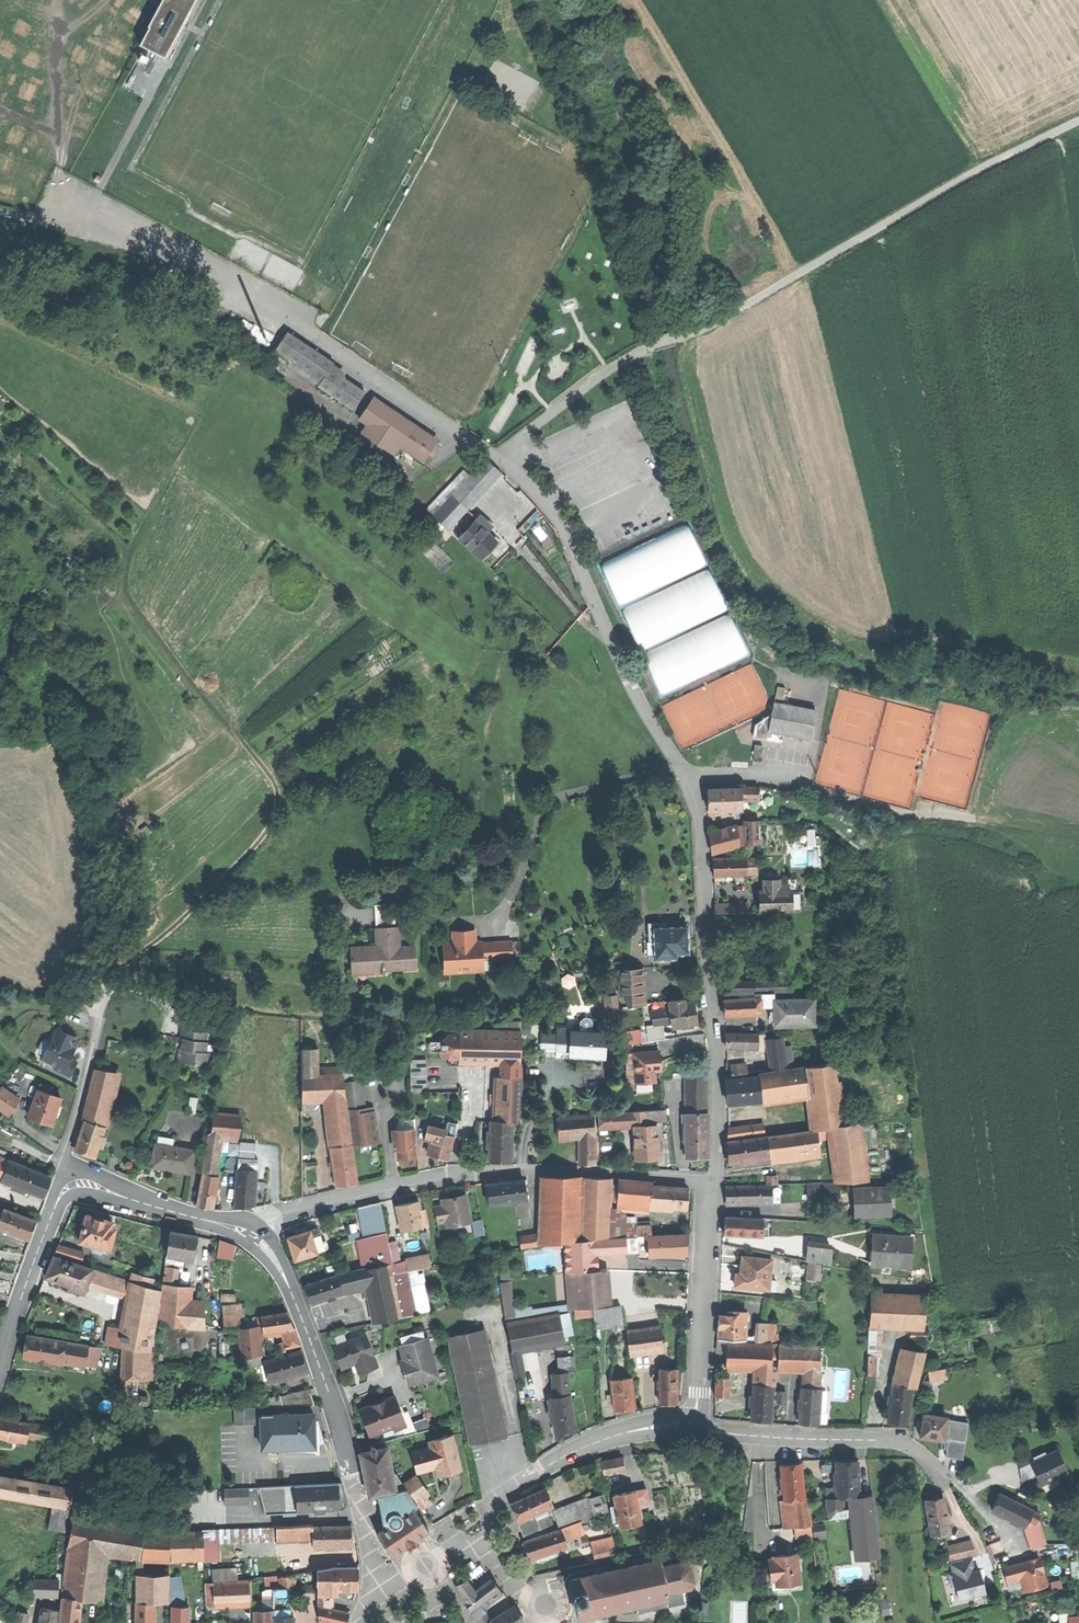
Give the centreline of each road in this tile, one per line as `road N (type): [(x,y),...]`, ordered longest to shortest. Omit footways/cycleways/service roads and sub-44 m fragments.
road 1 (residential): [(712,1183),(718,1065),(699,813),(690,784),(632,686),(556,508),(502,456),(300,325),(63,197)]
road 2 (track): [(502,456),(602,372),(697,330),(1078,120)]
road 3 (track): [(141,622),(272,779),(277,800),(250,850),(101,984),(92,1006),(95,1034)]
road 4 (residential): [(254,1237),(271,1217),(299,1207),(448,1176),(543,1171),(712,1183)]
road 5 (residential): [(380,1592),(331,1400),(285,1279),(254,1237)]
road 6 (track): [(638,0),(800,271)]
road 7 (residential): [(691,1428),(893,1438),(946,1481)]
road 8 (residential): [(466,1539),(481,1512),(581,1447),(631,1431),(691,1428)]
road 9 (residential): [(691,1428),(712,1183)]
road 10 (residential): [(0,1365),(58,1197),(71,1185)]
road 11 (residential): [(254,1237),(71,1185)]
road 12 (tertiary): [(466,1539),(520,1577),(548,1622)]

